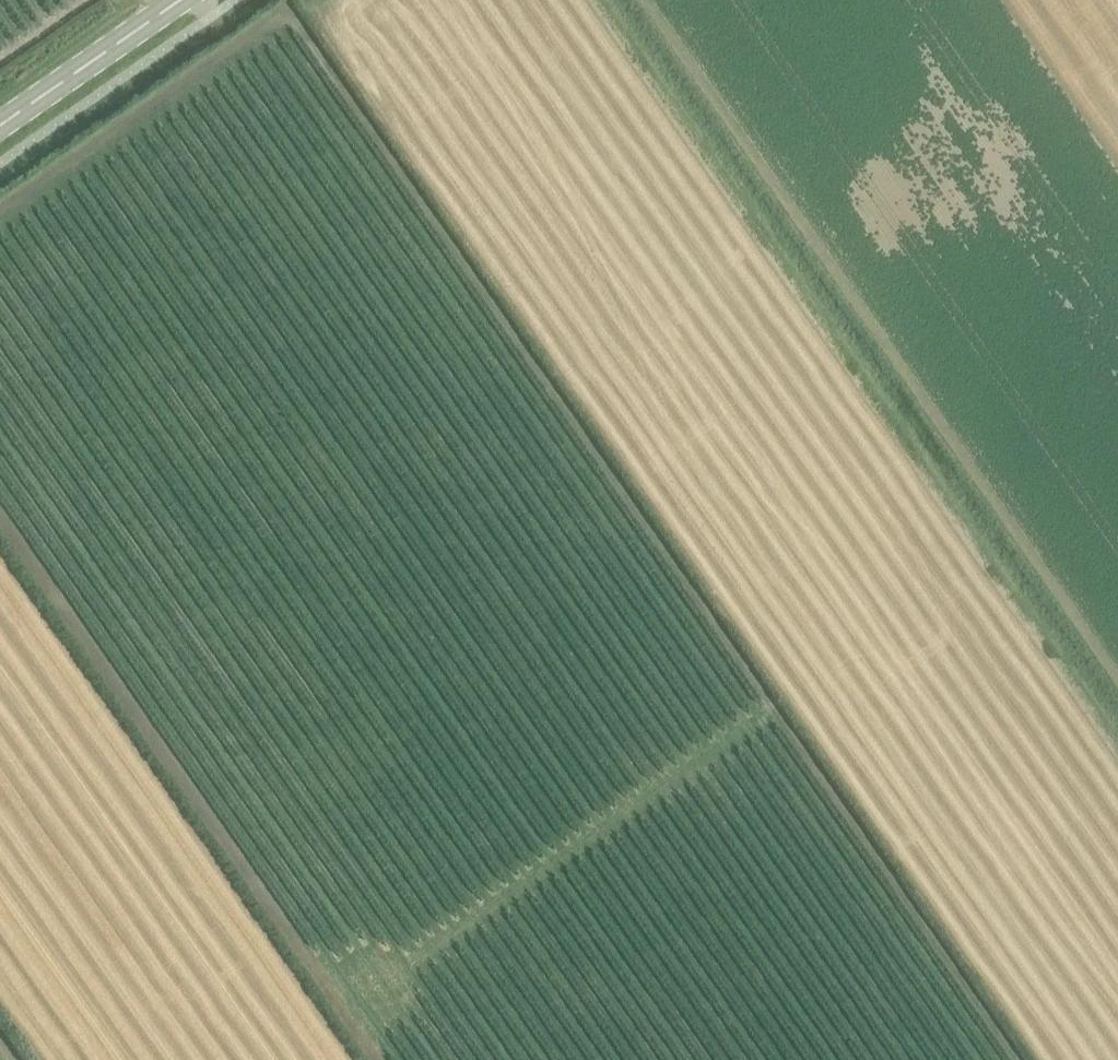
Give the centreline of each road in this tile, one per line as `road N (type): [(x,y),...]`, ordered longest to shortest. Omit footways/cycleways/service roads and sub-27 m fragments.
road 1 (tertiary): [(0,124),(180,0)]

